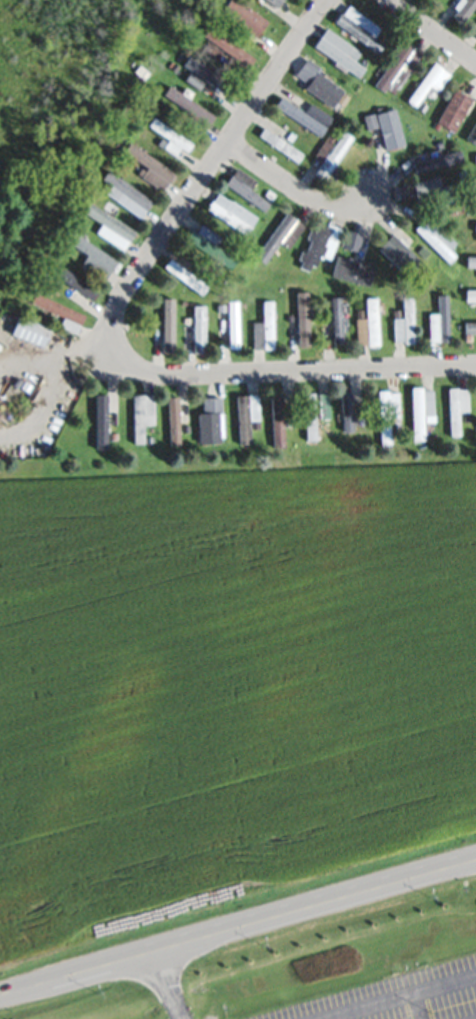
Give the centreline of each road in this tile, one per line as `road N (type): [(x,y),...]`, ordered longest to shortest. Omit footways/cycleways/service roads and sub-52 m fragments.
road 1 (residential): [(475,366),(176,376),(151,374),(118,345),(121,299),(327,0)]
road 2 (secondary): [(0,996),(475,861)]
road 3 (residential): [(229,140),(316,201),(369,202)]

